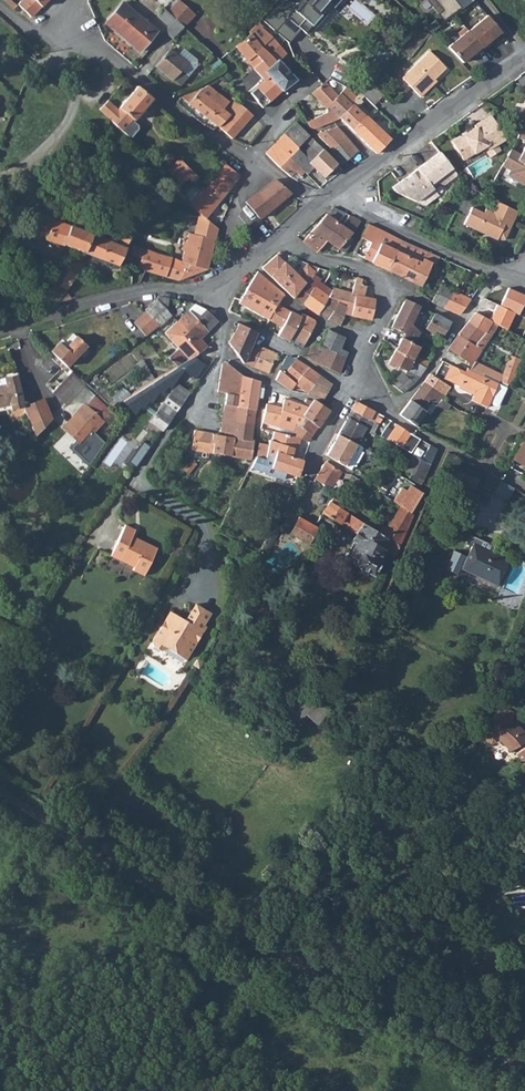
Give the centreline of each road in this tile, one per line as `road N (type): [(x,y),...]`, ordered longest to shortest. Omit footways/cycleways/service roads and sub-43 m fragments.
road 1 (track): [(0,803),(253,954),(524,1071)]
road 2 (residential): [(335,189),(524,59)]
road 3 (residential): [(250,157),(186,122),(106,56),(62,37)]
road 4 (residential): [(0,331),(141,289),(215,286)]
road 5 (residential): [(335,189),(362,214),(517,278)]
road 6 (residential): [(360,379),(396,419),(524,488)]

